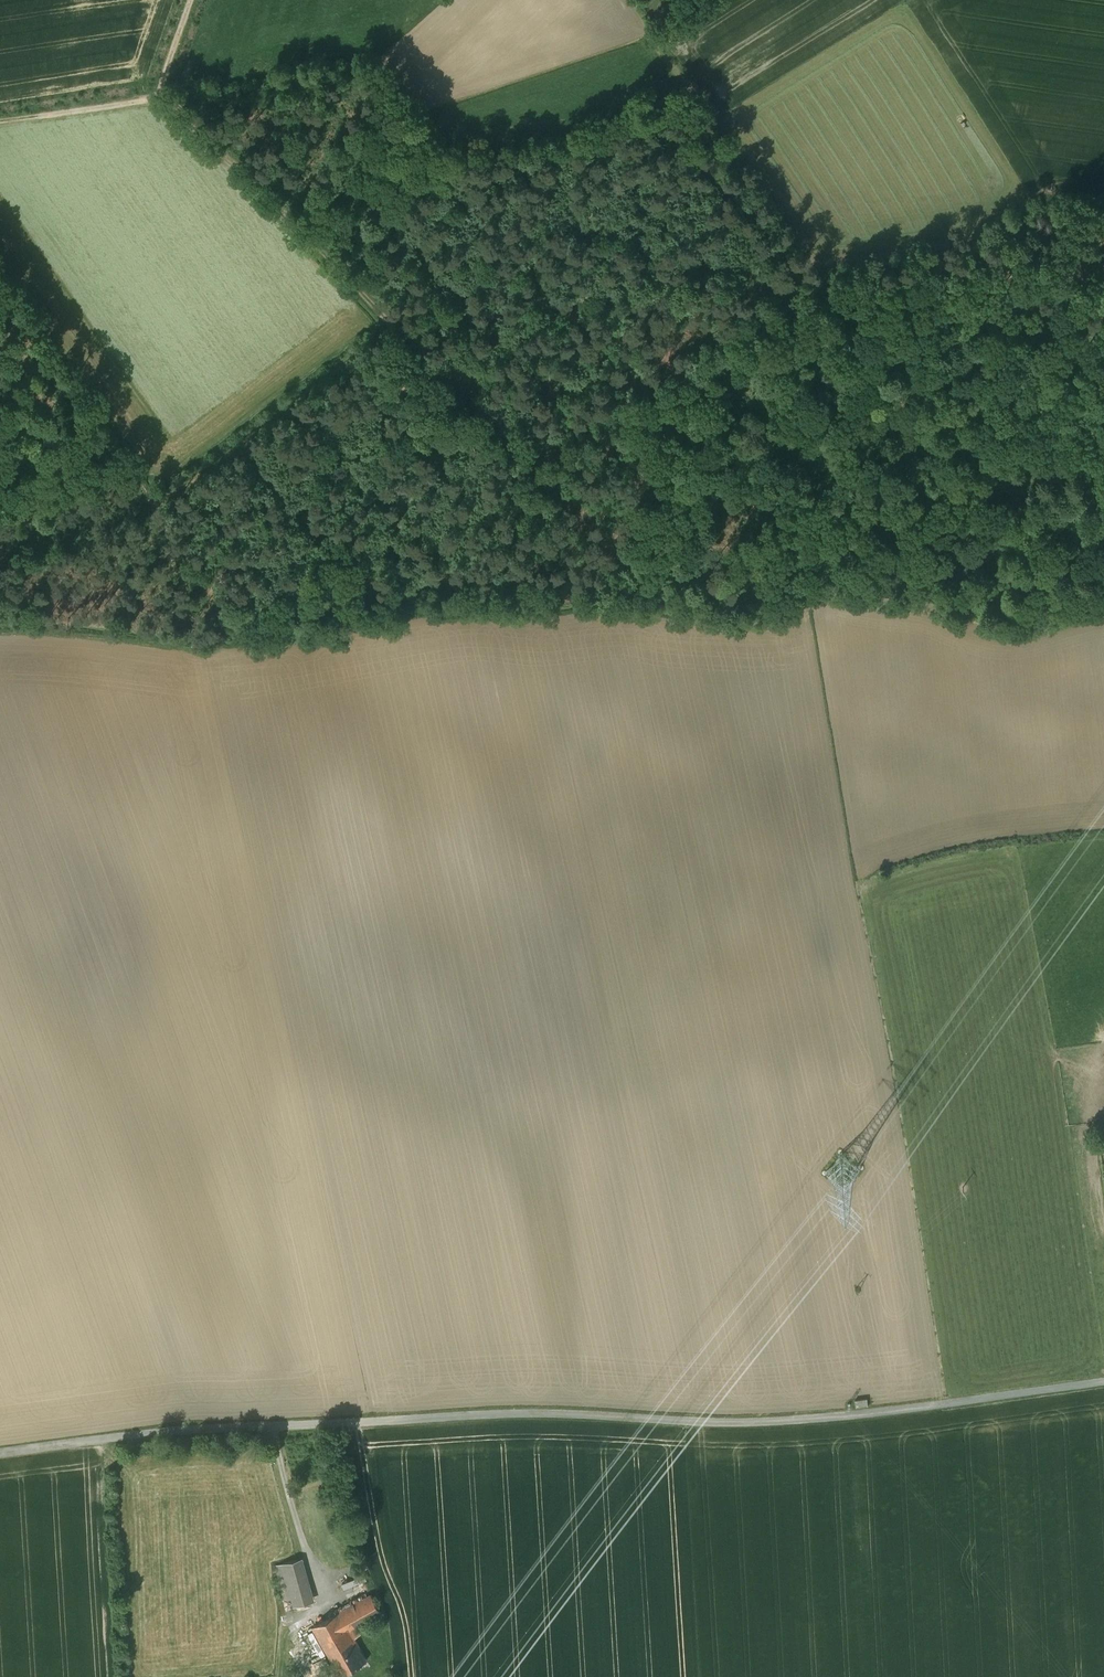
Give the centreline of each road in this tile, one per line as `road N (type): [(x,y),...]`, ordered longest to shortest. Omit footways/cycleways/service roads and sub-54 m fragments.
road 1 (track): [(1103,382),(1003,269),(1002,233),(995,229),(386,332),(126,529),(0,552)]
road 2 (track): [(386,332),(381,316),(160,96),(191,0)]
road 3 (track): [(160,96),(0,119)]

